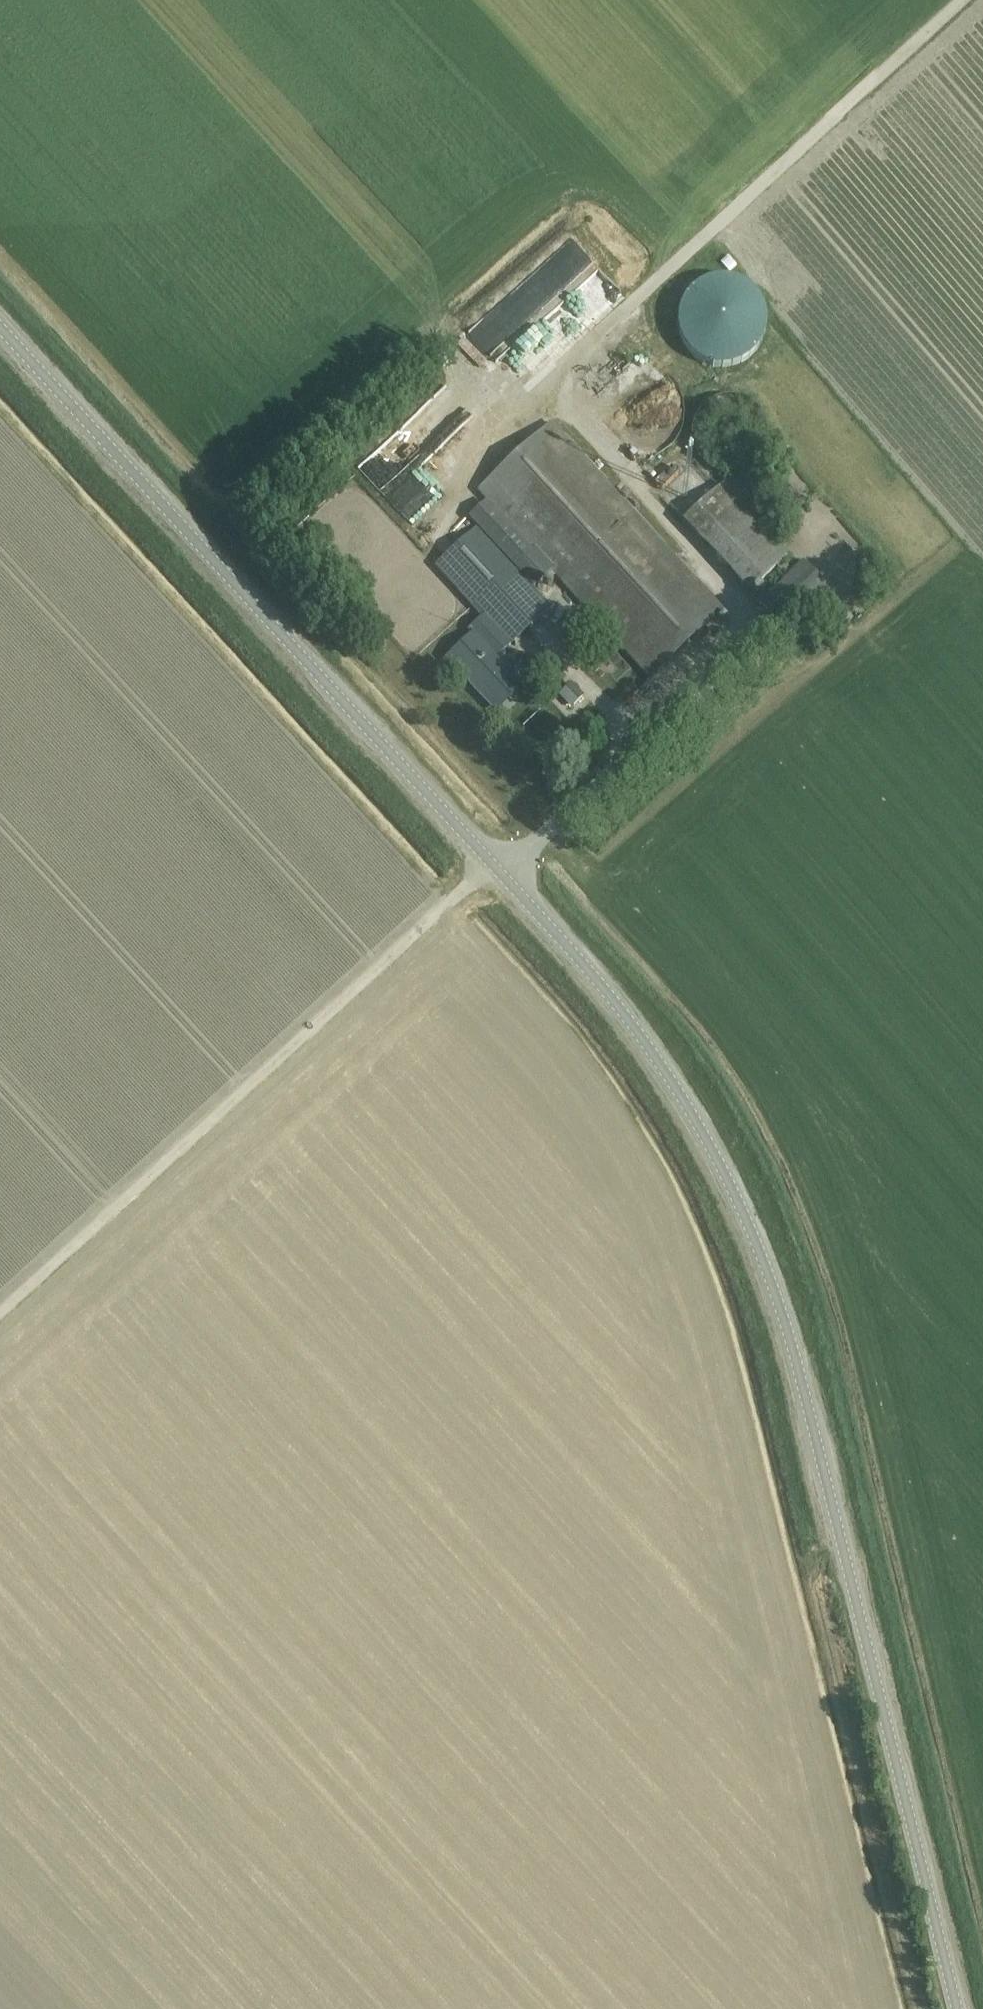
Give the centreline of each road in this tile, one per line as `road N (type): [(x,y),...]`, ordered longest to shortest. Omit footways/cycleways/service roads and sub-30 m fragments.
road 1 (unclassified): [(956,2008),(857,1599),(732,1176),(699,1114),(481,856),(0,336)]

